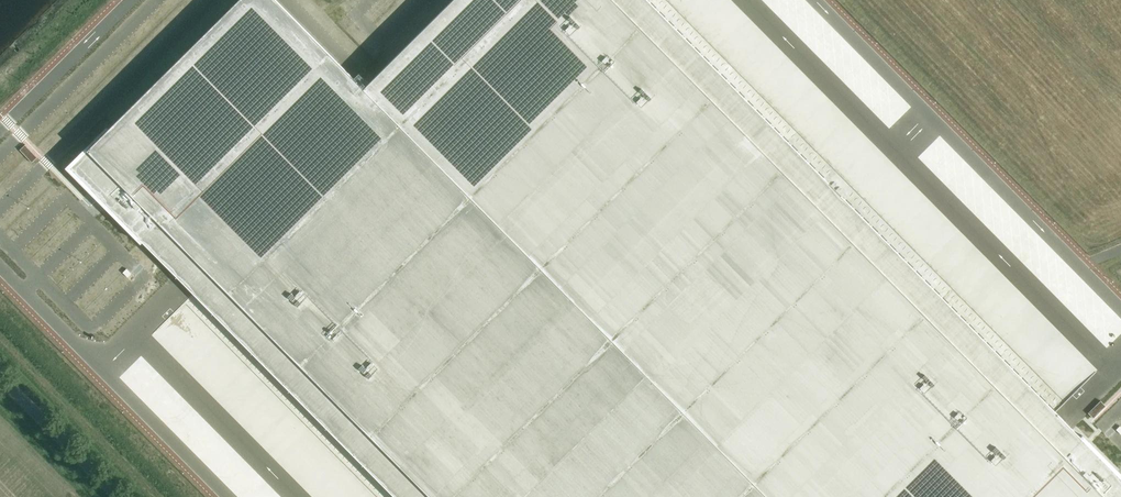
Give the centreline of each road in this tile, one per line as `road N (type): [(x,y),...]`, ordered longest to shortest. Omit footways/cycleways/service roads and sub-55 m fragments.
road 1 (unclassified): [(120,496),(0,376)]

